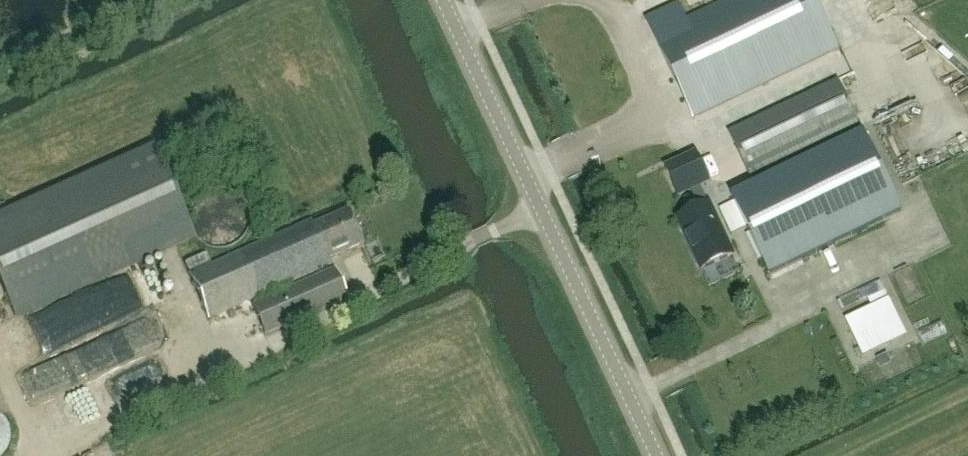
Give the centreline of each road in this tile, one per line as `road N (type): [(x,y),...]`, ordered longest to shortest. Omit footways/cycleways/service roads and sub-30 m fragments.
road 1 (tertiary): [(657,455),(443,0)]
road 2 (track): [(38,455),(141,377),(215,344),(269,343)]

